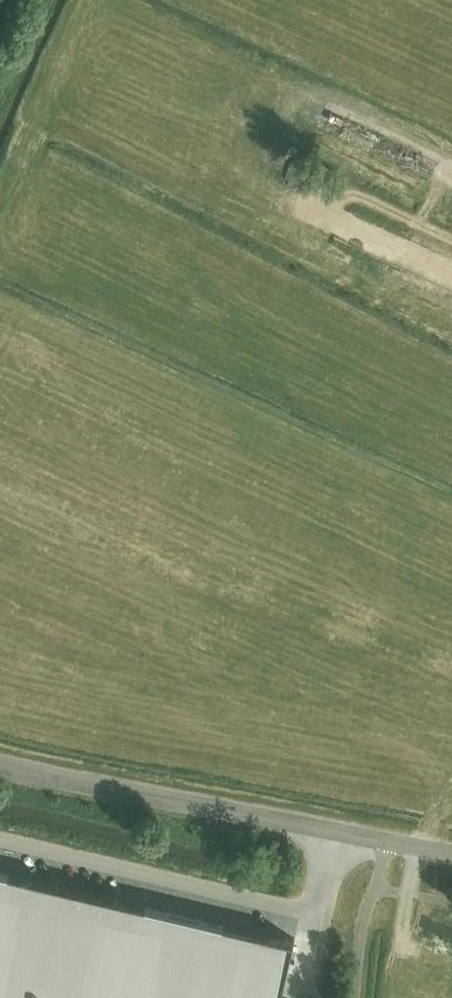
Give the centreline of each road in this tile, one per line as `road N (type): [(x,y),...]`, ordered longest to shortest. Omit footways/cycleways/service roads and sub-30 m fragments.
road 1 (unclassified): [(451,851),(0,763)]

